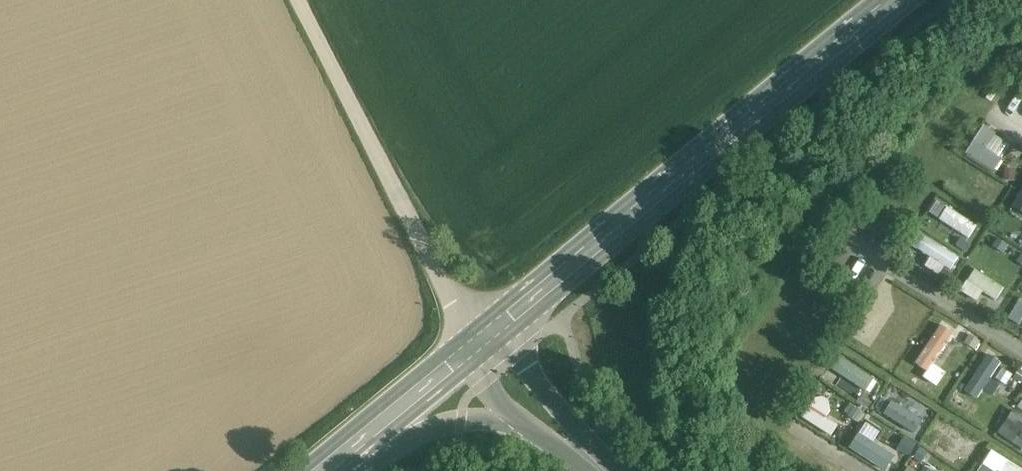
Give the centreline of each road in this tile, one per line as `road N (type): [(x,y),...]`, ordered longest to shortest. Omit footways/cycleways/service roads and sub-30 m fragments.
road 1 (secondary): [(896,0),(479,347)]
road 2 (track): [(479,347),(300,0)]
road 3 (secondary): [(335,463),(462,421),(575,439)]
road 4 (secondary): [(479,347),(335,463)]
road 5 (tertiary): [(479,347),(575,439)]

